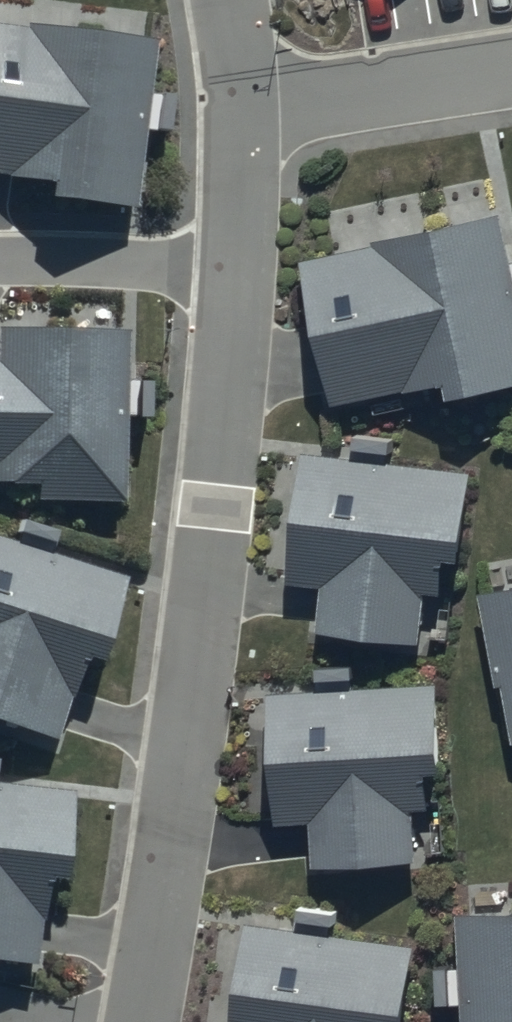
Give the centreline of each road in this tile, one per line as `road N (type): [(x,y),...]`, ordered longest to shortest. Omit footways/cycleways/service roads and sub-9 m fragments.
road 1 (residential): [(242,272),(224,458),(145,1021)]
road 2 (residential): [(511,69),(247,110)]
road 3 (residential): [(242,272),(0,257)]
road 4 (residential): [(247,110),(242,272)]

